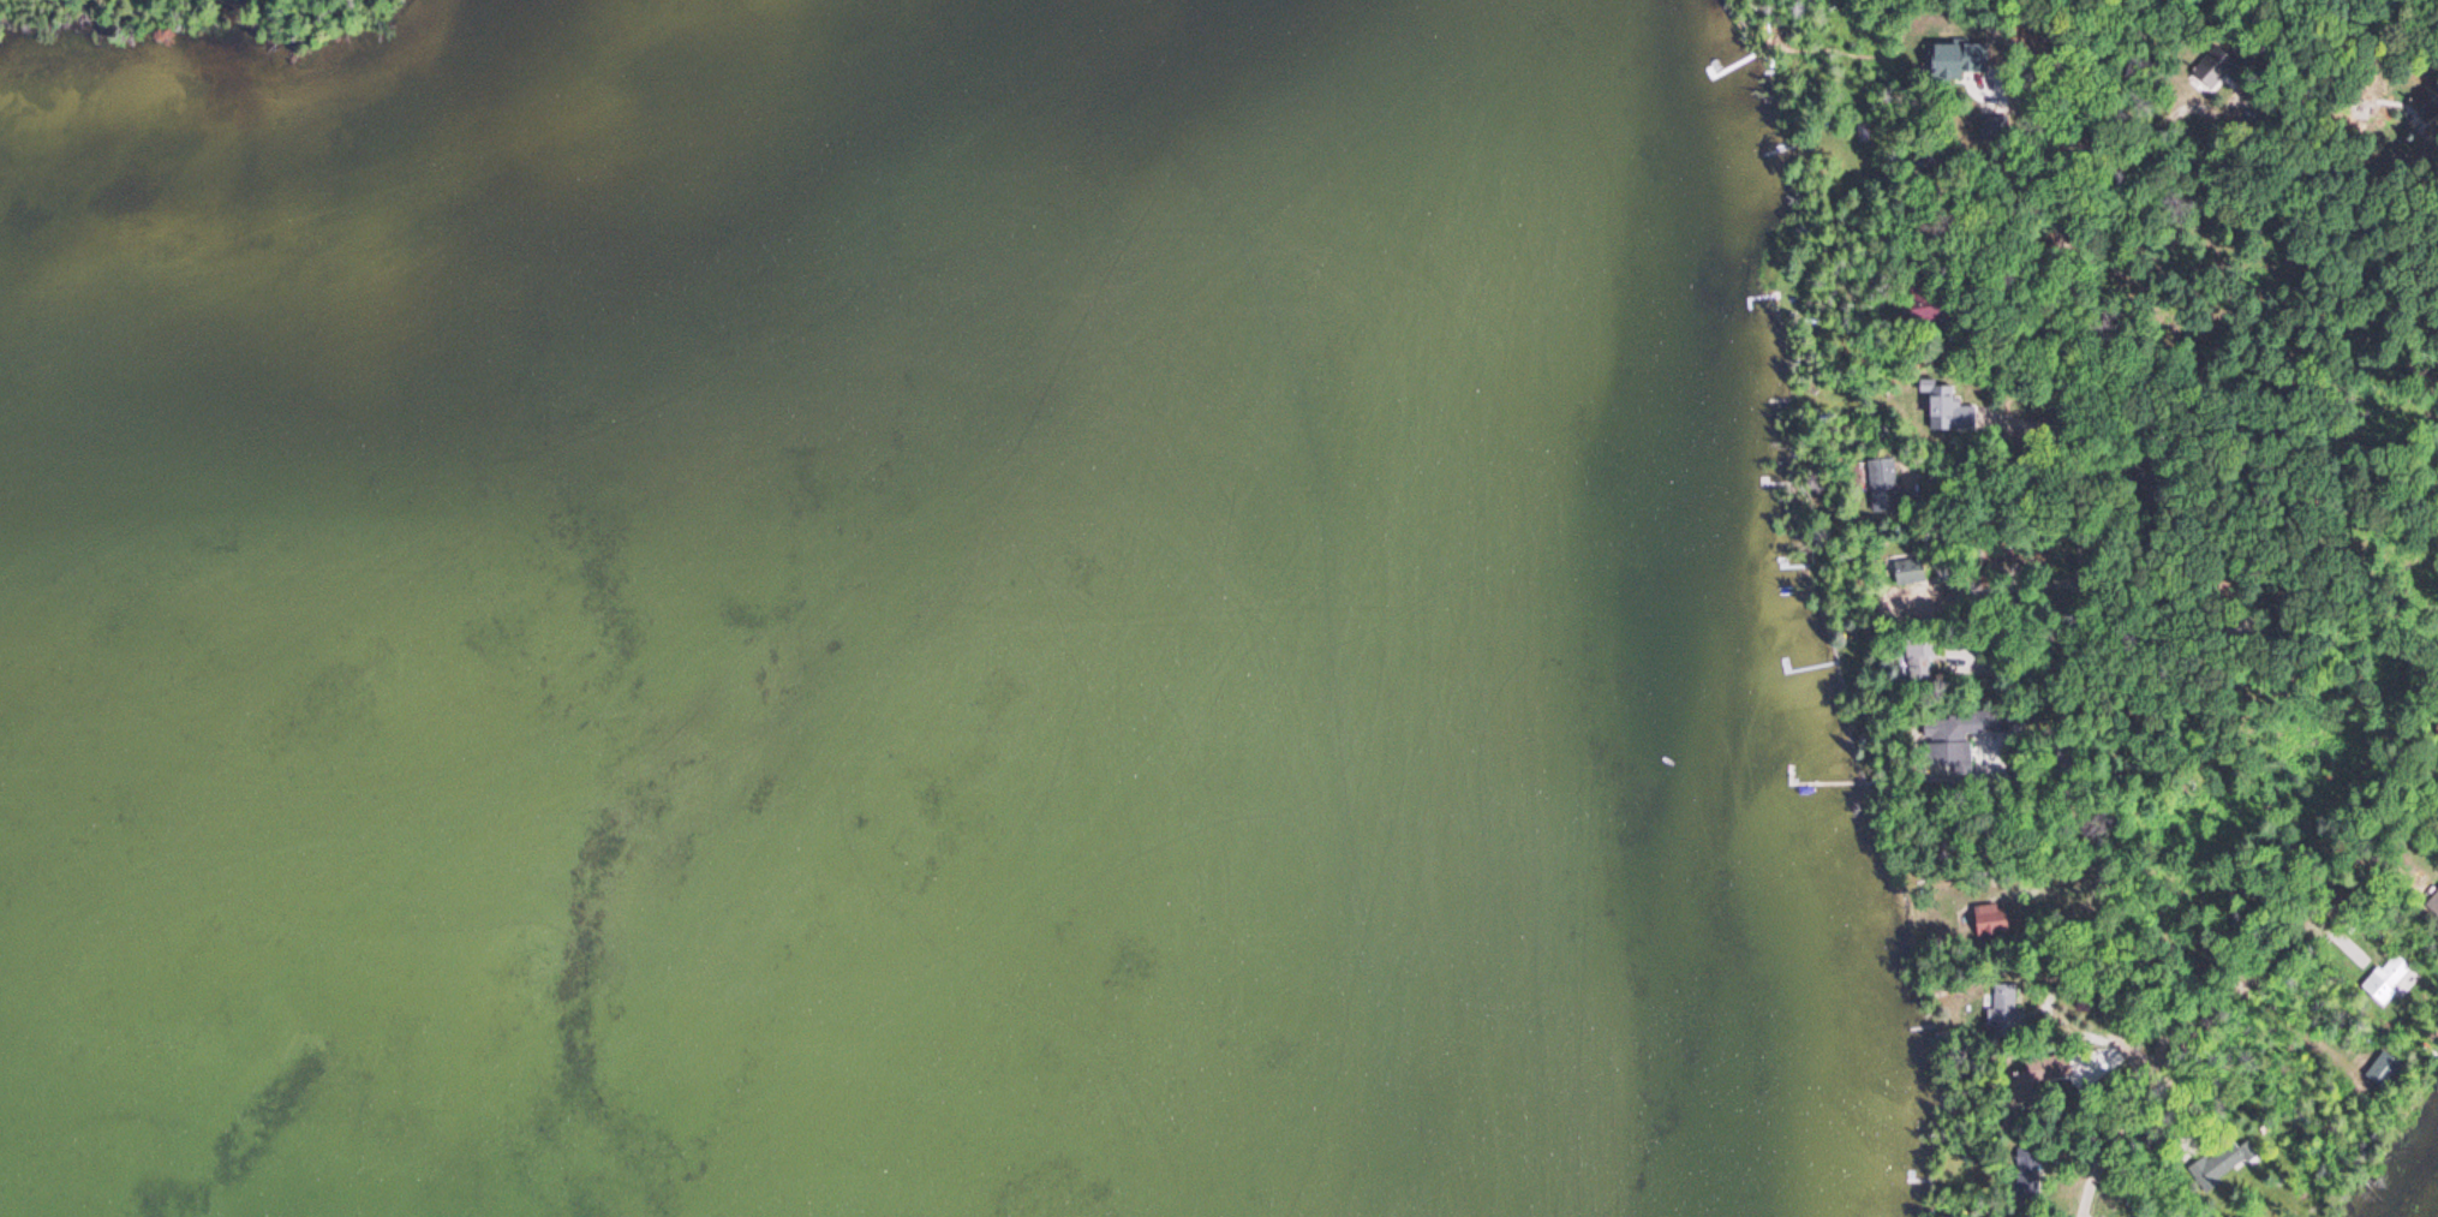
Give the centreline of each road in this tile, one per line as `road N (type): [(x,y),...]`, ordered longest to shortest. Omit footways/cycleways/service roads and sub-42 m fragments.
road 1 (residential): [(2170,1051),(2108,1043),(2097,1028),(2101,989),(2070,668),(2077,549),(2064,310),(2034,219),(2034,179)]
road 2 (residential): [(2170,1051),(2437,760)]
road 3 (residential): [(2075,1216),(2085,1179),(2170,1051)]

